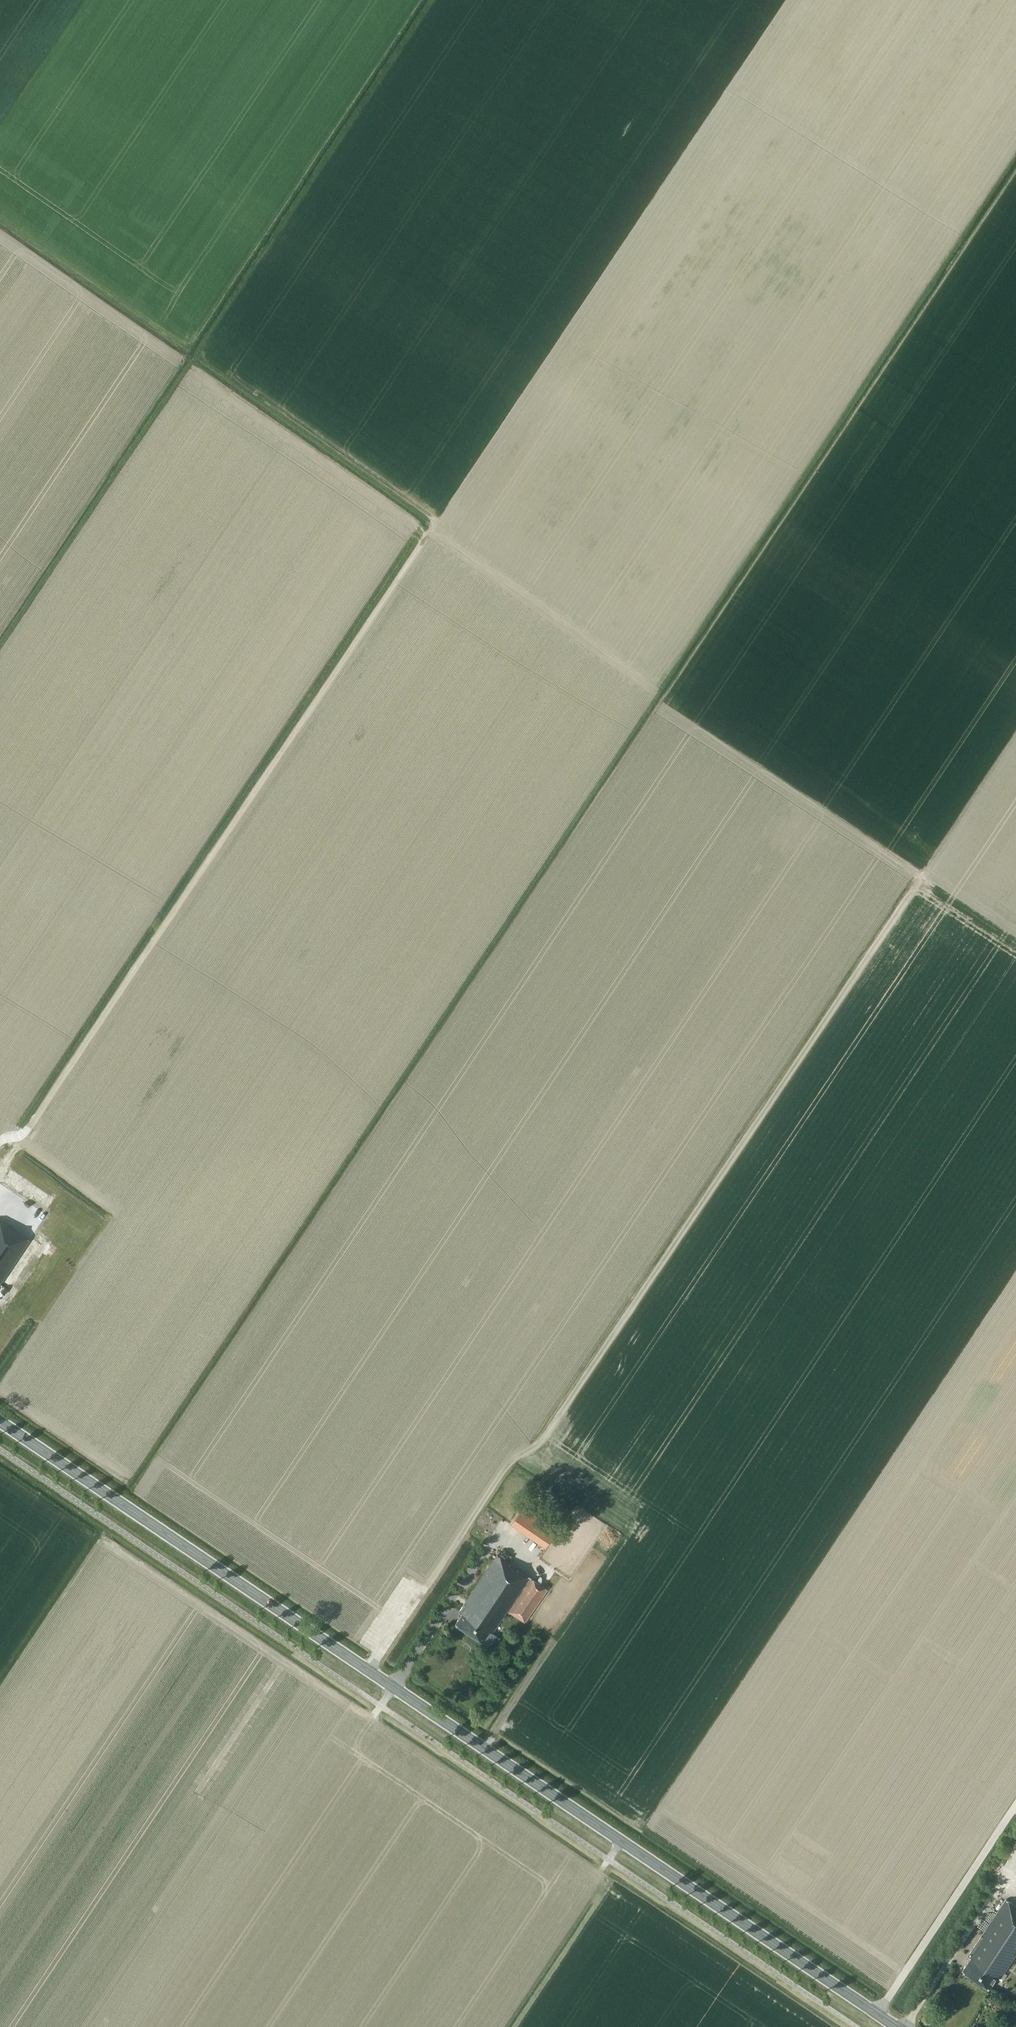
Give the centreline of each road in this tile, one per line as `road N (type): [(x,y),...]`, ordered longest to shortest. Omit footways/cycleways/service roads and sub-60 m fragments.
road 1 (primary): [(897,2026),(0,1422)]

